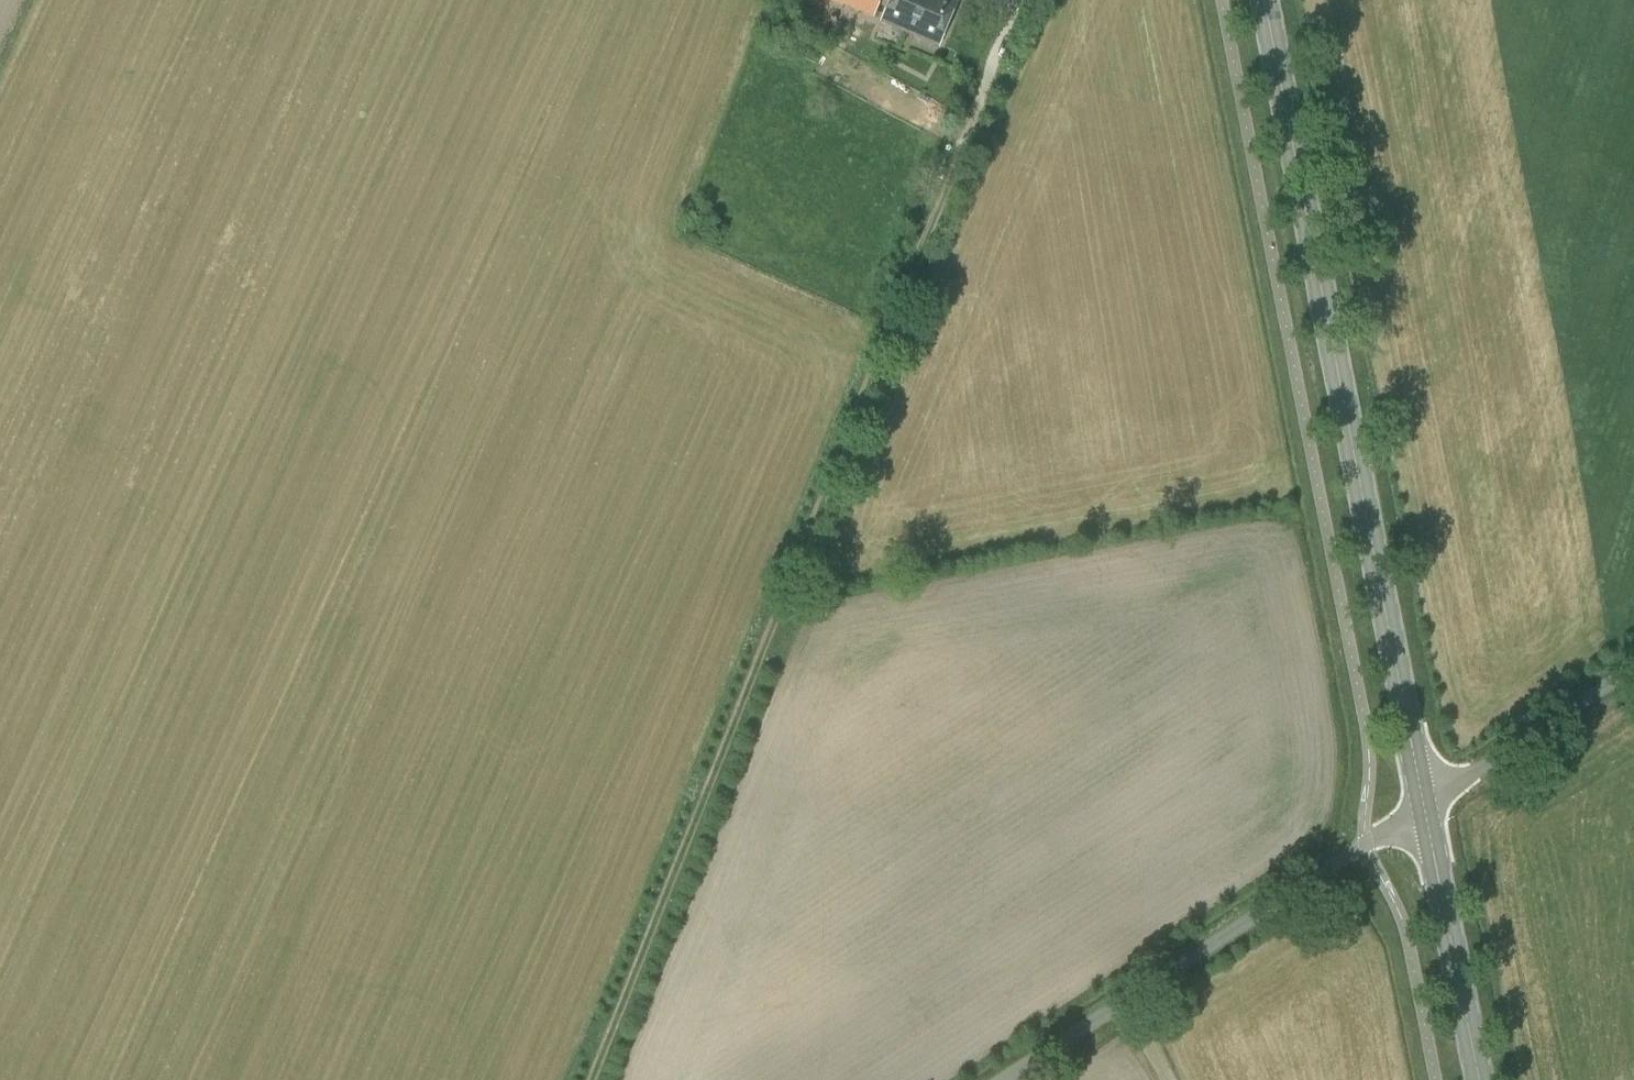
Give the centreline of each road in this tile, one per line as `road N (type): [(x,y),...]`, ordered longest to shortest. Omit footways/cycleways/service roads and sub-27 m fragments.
road 1 (track): [(1023,0),(590,1079)]
road 2 (secondary): [(1425,803),(1266,0)]
road 3 (unclassified): [(1000,1079),(1425,803)]
road 4 (secondary): [(1486,1079),(1425,803)]
road 5 (unclassified): [(1425,803),(1633,667)]

